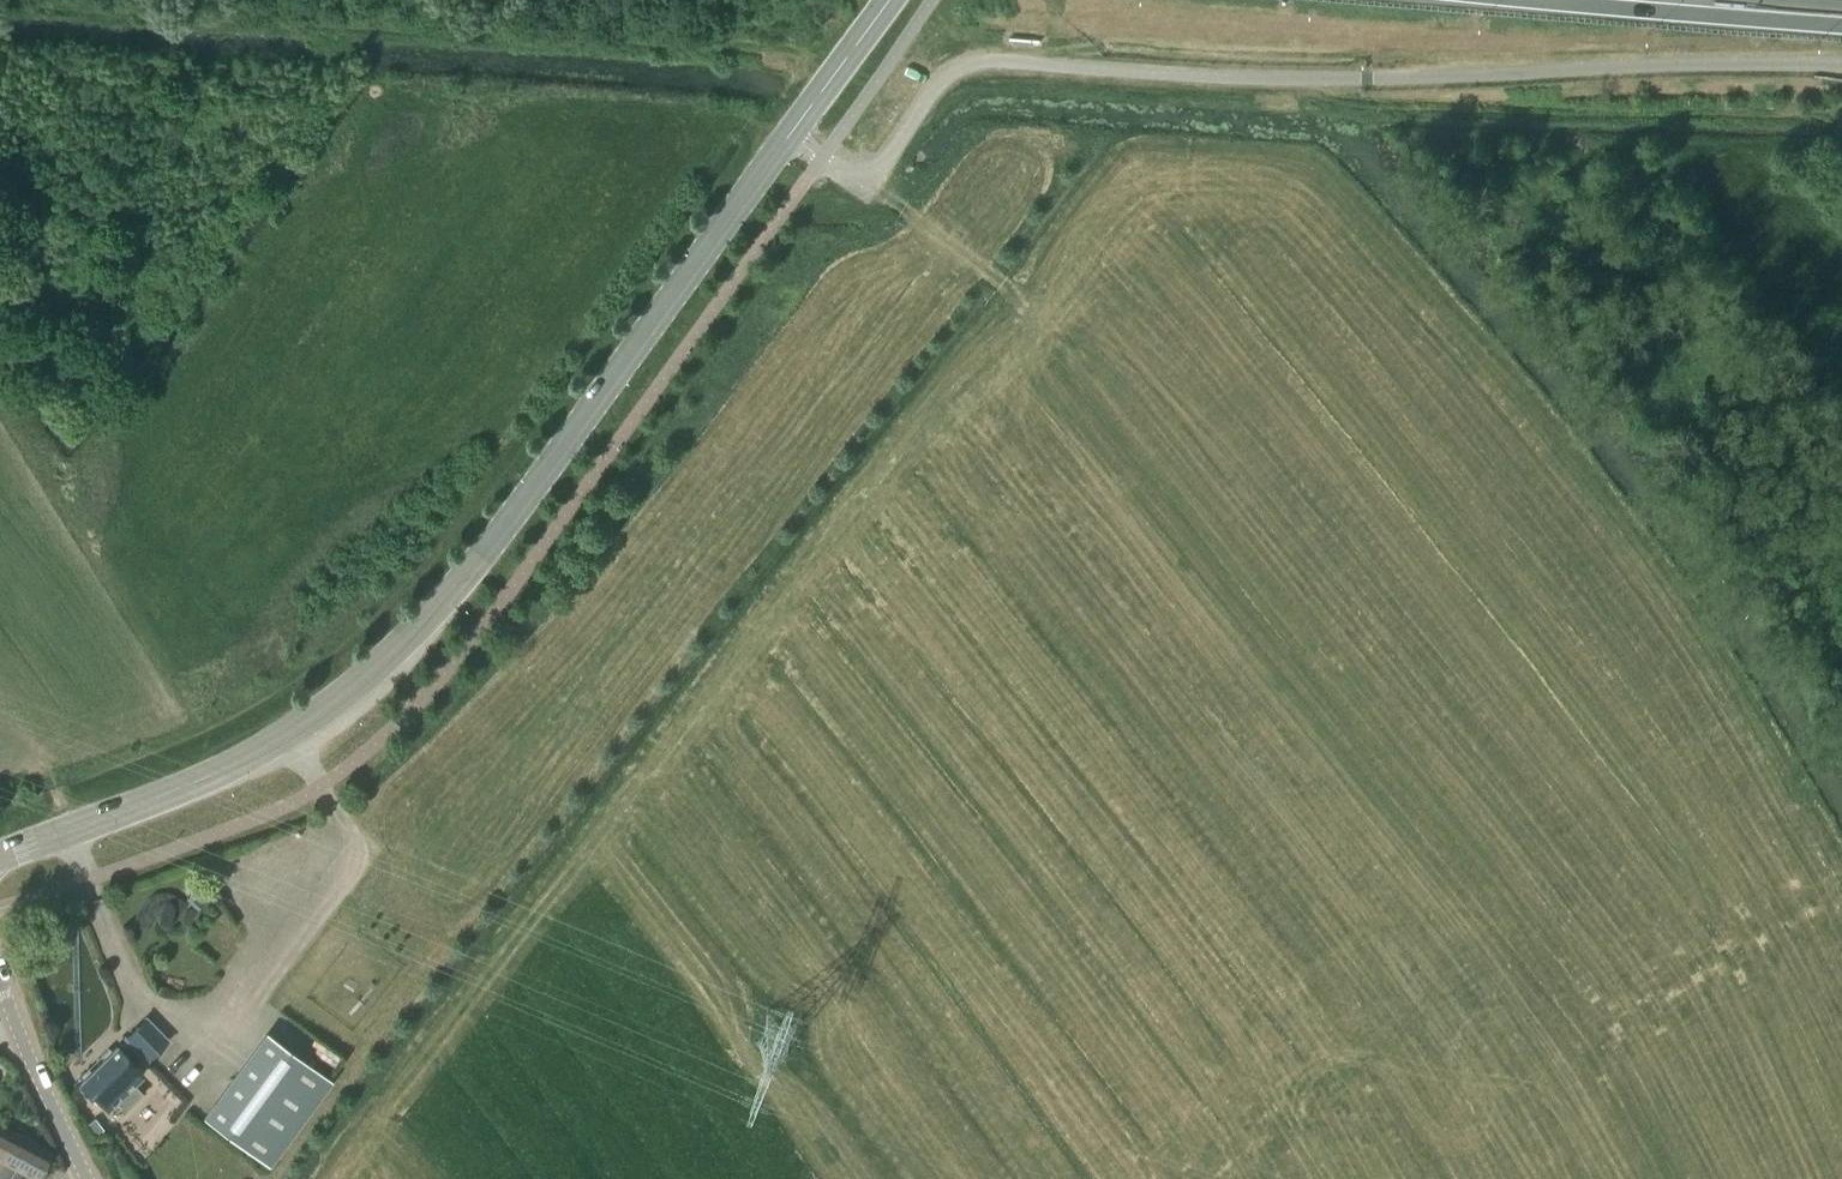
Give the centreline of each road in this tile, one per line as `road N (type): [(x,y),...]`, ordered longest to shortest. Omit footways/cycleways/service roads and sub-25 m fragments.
road 1 (tertiary): [(0,857),(177,791),(288,738),(421,629),(532,495),(890,0)]
road 2 (motorway): [(1553,0),(1841,27)]
road 3 (tertiary): [(84,1178),(43,1096),(0,978)]

